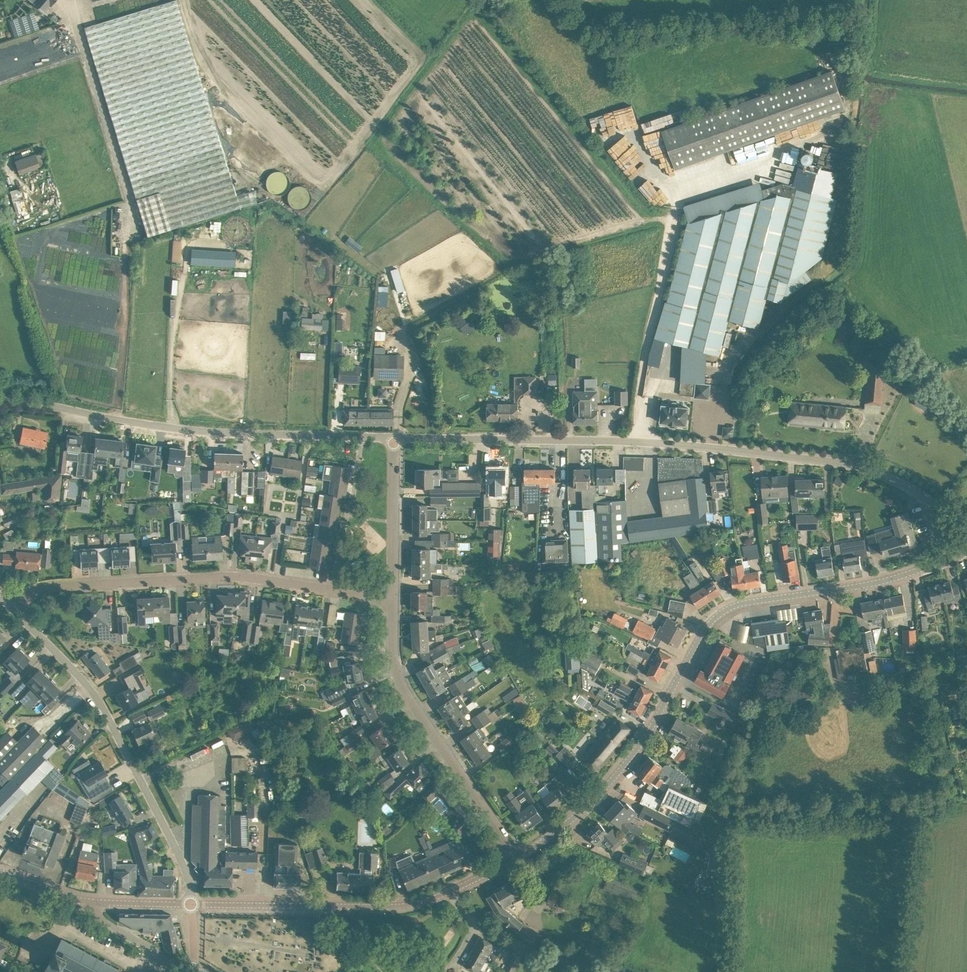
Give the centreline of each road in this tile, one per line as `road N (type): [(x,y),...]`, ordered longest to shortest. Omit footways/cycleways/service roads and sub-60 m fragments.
road 1 (residential): [(966,540),(931,500),(894,479),(815,459),(628,441),(394,438)]
road 2 (tertiary): [(521,858),(595,800),(635,753),(708,626),(725,609),(875,583),(966,551)]
road 3 (residential): [(0,401),(243,434),(394,438)]
road 4 (residential): [(12,608),(47,586),(219,575),(398,597)]
road 5 (residential): [(521,858),(399,676),(398,597)]
road 6 (tertiary): [(191,904),(404,907),(449,893)]
road 7 (residential): [(191,904),(178,852),(88,686)]
road 8 (track): [(628,441),(677,214)]
road 9 (residential): [(398,597),(394,438)]
road 10 (residential): [(598,971),(509,945),(479,925)]
road 11 (tertiary): [(194,970),(106,924),(97,903)]

